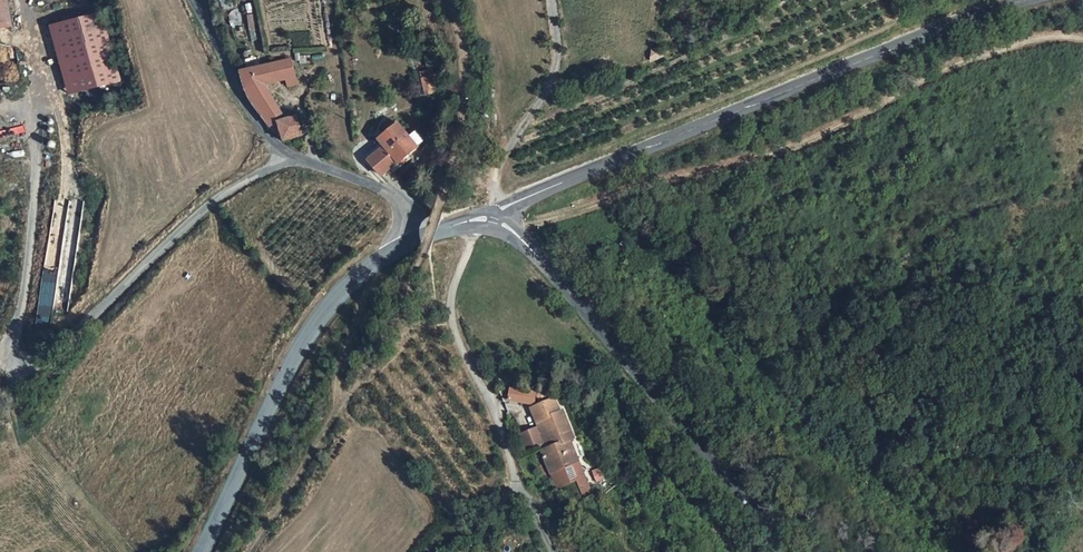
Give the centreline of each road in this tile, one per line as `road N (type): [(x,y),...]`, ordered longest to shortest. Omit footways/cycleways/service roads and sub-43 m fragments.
road 1 (track): [(493,220),(544,223),(634,190),(744,166),(826,136),(948,70),(1048,38),(1082,41)]
road 2 (unclassified): [(293,156),(215,204),(34,370),(16,357),(45,137)]
road 3 (tertiary): [(1029,0),(622,159),(493,220)]
road 4 (secondary): [(783,551),(525,244),(493,220)]
road 5 (secondary): [(200,551),(305,340),(374,263),(417,238)]
road 6 (residential): [(511,474),(488,398),(452,326),(452,292),(476,238),(493,220)]
road 7 (track): [(493,220),(509,144),(553,77),(554,0)]
road 8 (unclassified): [(293,156),(273,147),(195,0)]
road 9 (unclassified): [(417,238),(403,204),(375,185),(293,156)]

